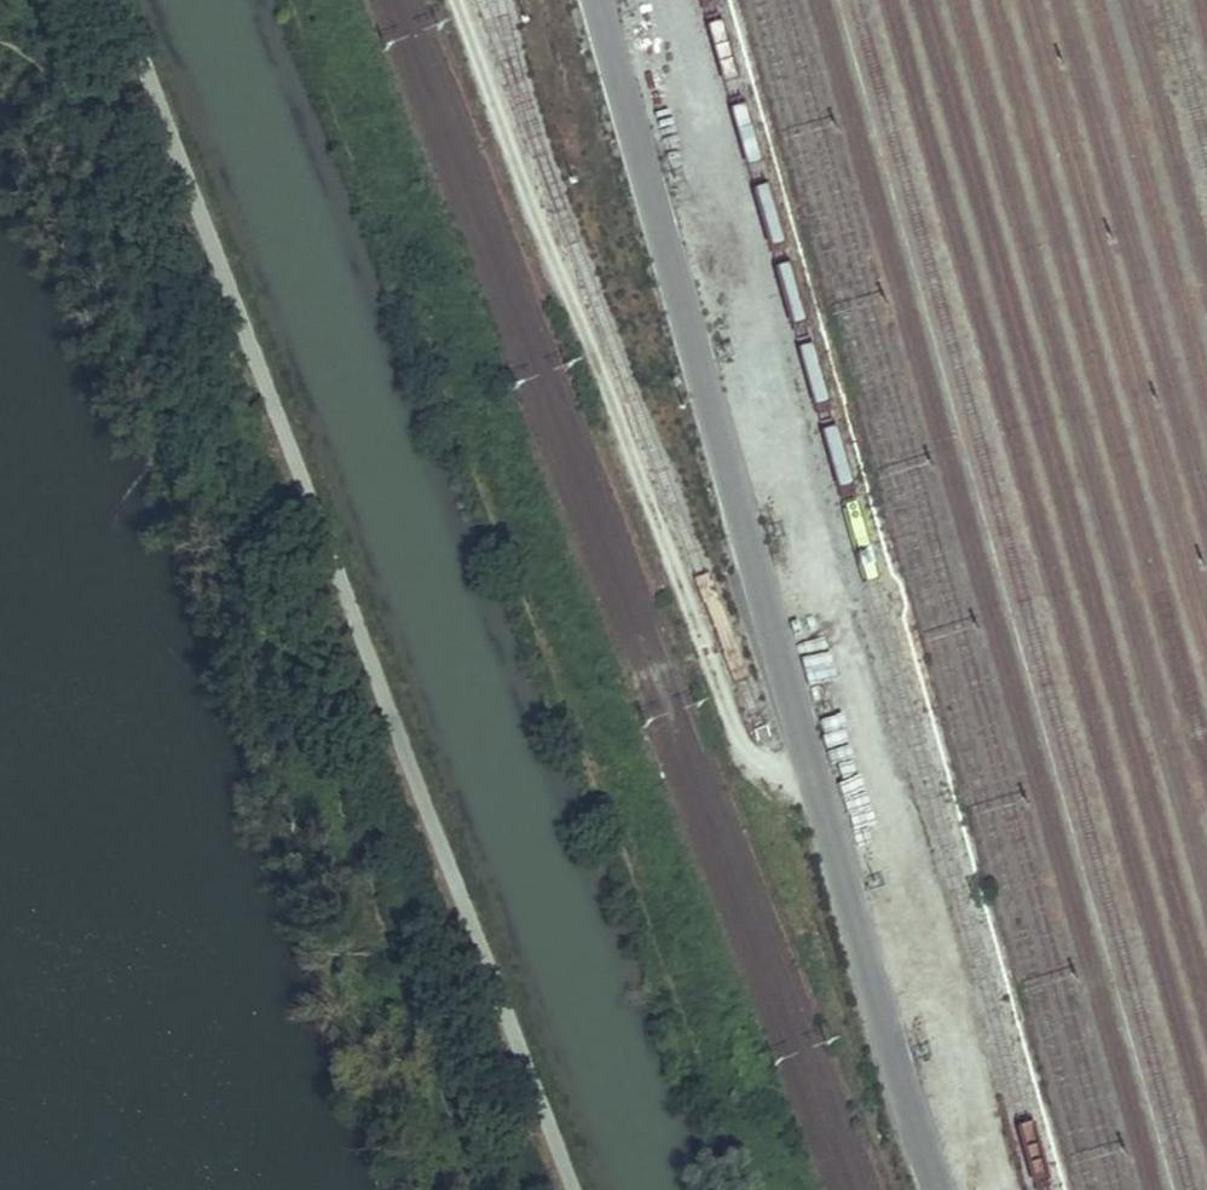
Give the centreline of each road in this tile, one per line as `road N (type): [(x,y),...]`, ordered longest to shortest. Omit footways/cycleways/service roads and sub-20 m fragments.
road 1 (track): [(758,1189),(305,0)]

